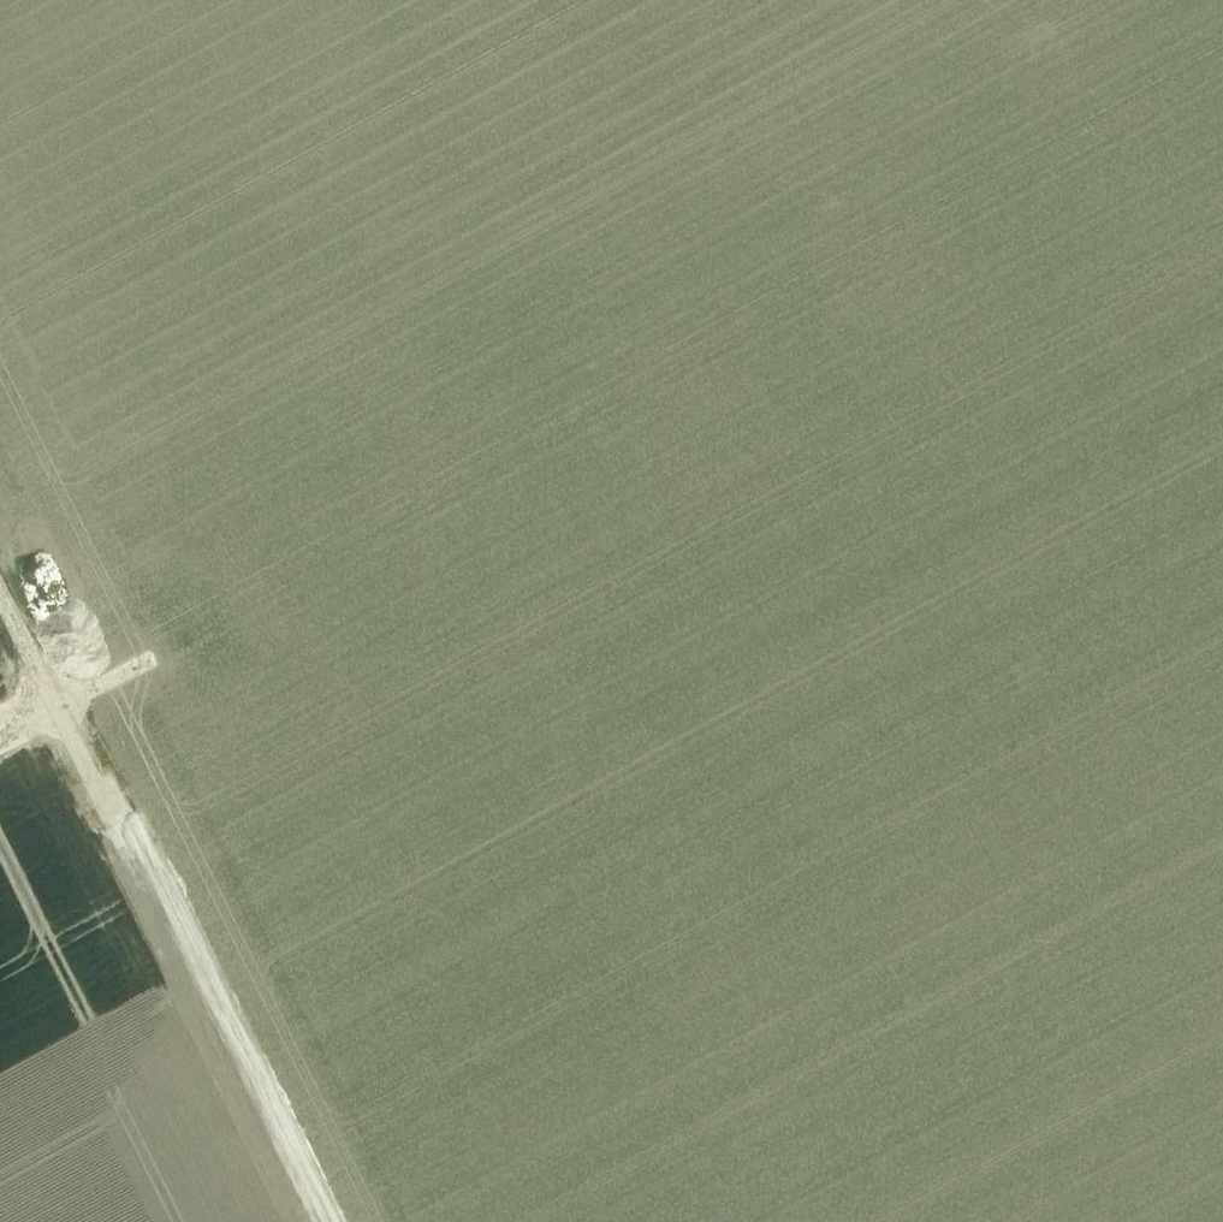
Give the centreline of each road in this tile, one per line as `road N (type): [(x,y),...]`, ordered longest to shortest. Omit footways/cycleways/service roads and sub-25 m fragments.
road 1 (unclassified): [(115,812),(0,580)]

